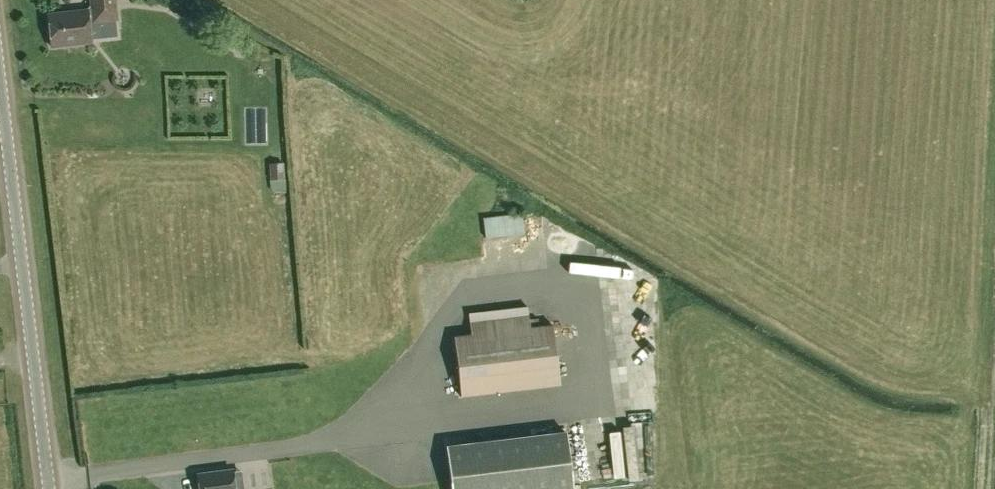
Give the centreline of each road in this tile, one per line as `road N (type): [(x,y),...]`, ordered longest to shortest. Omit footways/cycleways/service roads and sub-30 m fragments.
road 1 (tertiary): [(49,488),(0,82)]

